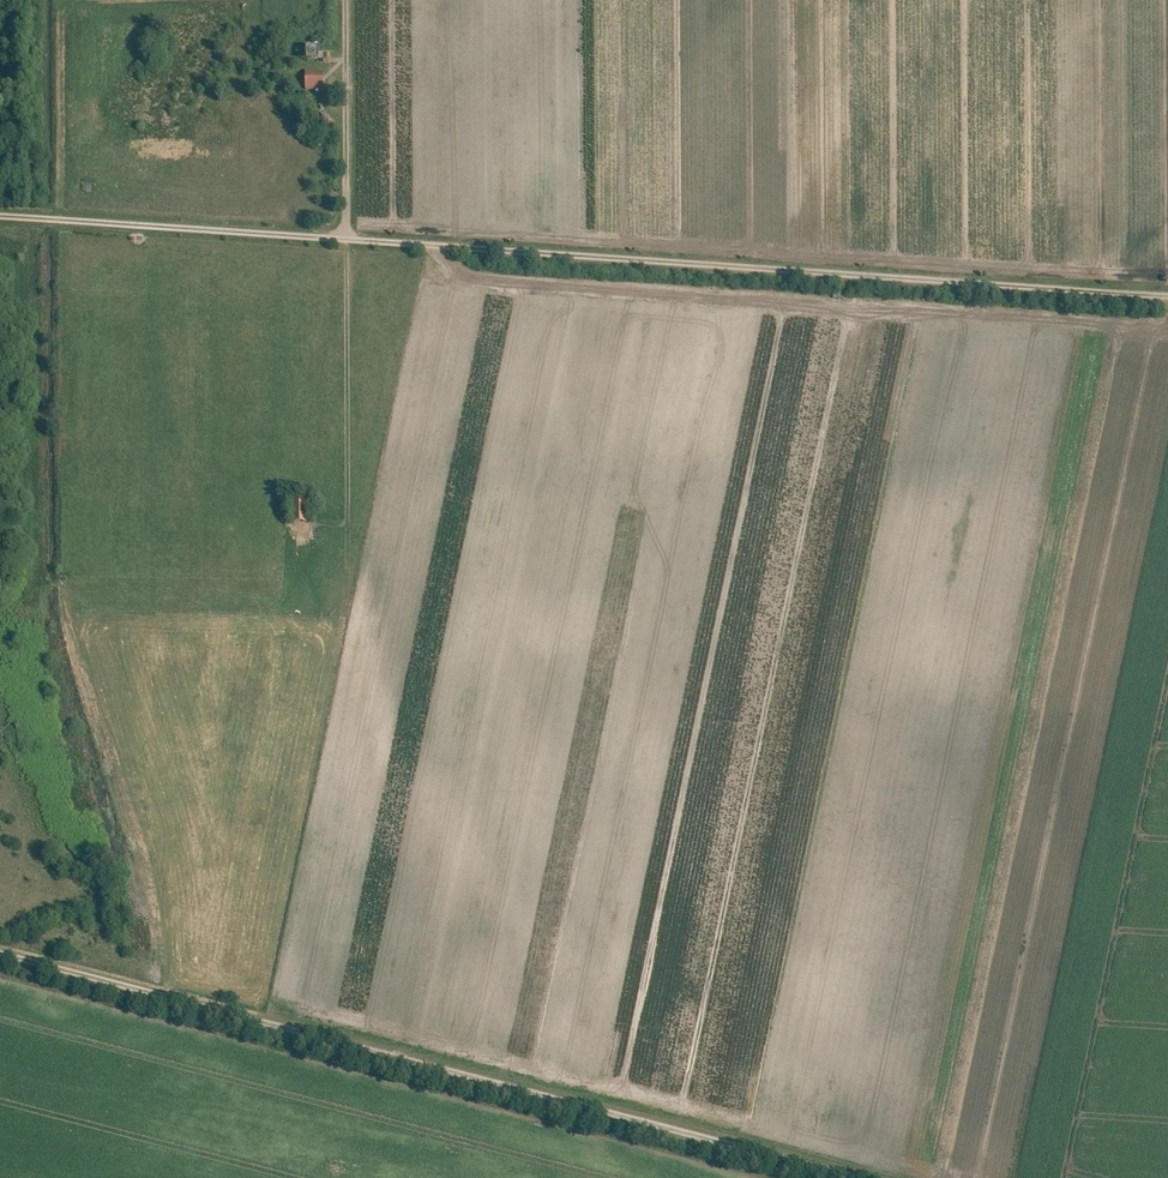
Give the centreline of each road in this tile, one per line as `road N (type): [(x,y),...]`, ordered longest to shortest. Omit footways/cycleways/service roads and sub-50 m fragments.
road 1 (track): [(0,212),(1167,296)]
road 2 (track): [(865,1177),(0,953)]
road 3 (track): [(346,240),(351,0)]

